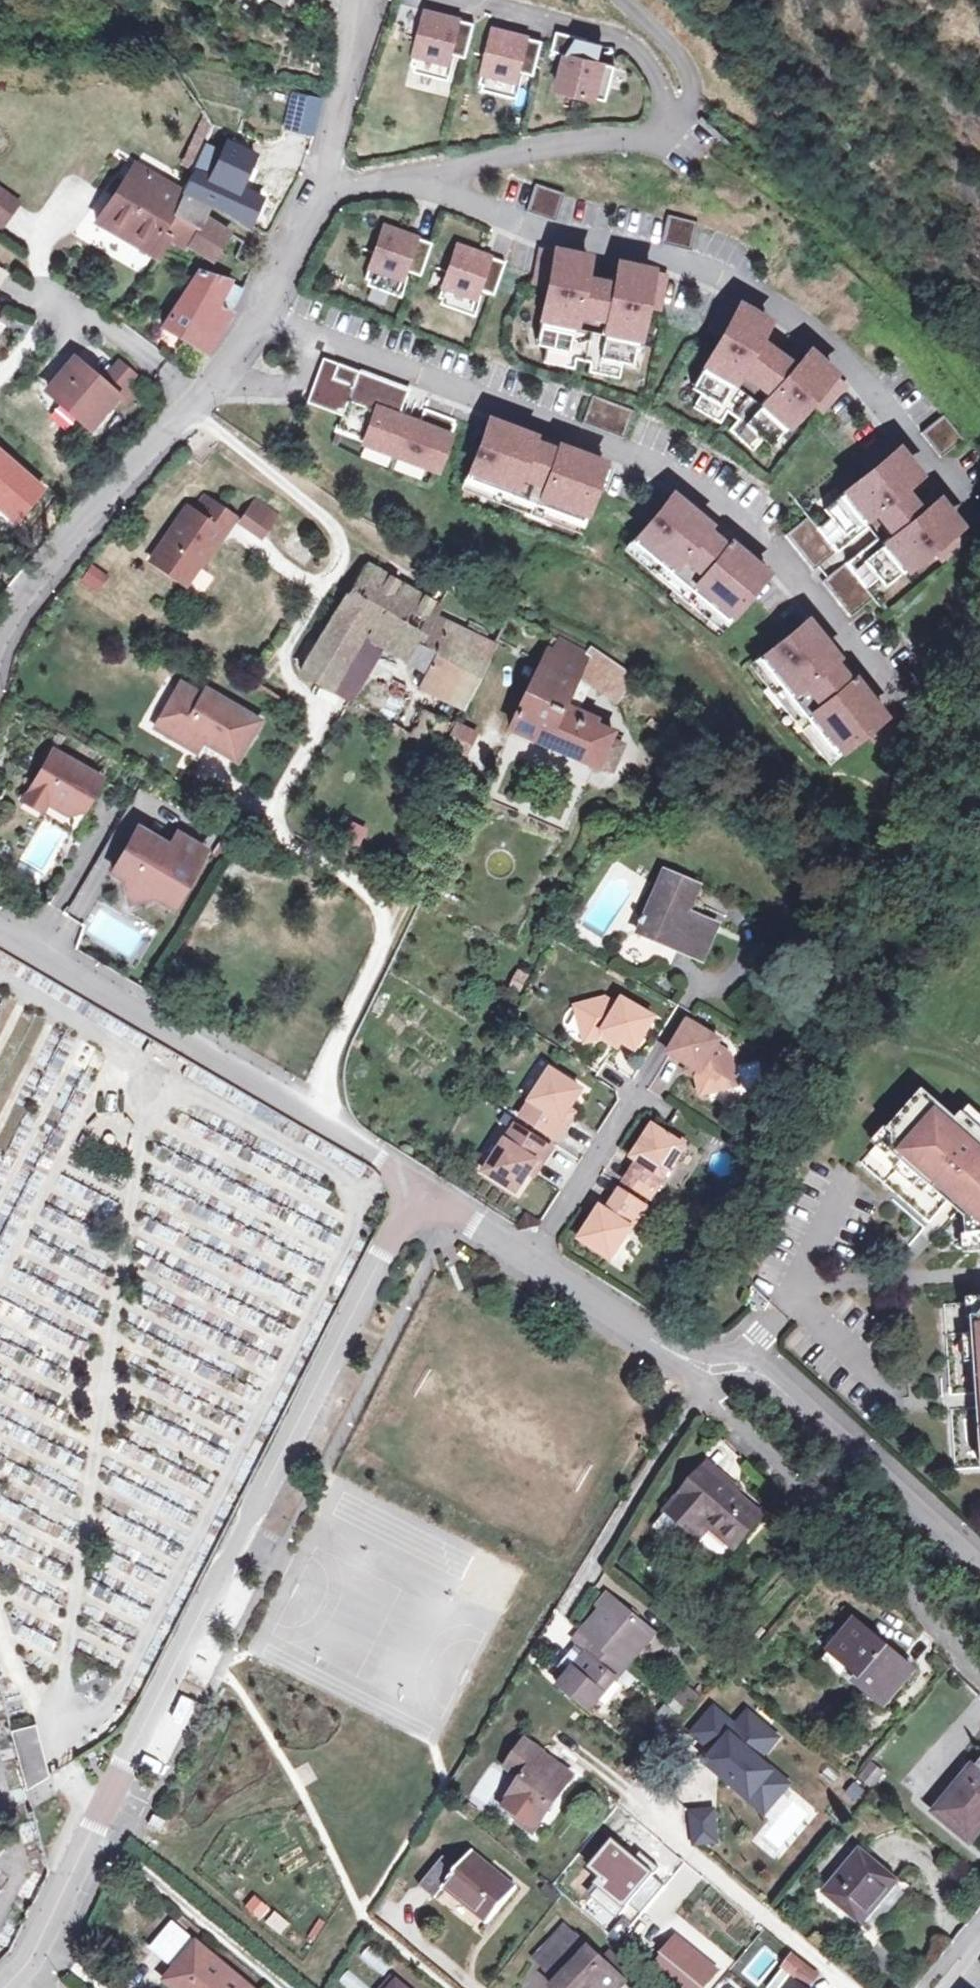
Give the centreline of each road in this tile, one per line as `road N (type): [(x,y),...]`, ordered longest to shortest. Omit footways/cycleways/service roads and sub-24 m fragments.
road 1 (unclassified): [(7,1987),(34,1951),(416,1192)]
road 2 (track): [(307,1110),(383,941),(370,898),(283,846),(274,824),(279,795),(314,730),(315,705),(293,684),(282,648),(340,556),(341,535),(191,401)]
road 3 (residential): [(265,317),(437,371),(710,492),(777,549),(890,695)]
road 4 (residential): [(392,185),(721,273),(819,327),(954,491)]
road 5 (unclassified): [(416,1192),(307,1110),(0,934)]
road 6 (residential): [(658,1341),(979,1668)]
road 7 (unclassified): [(0,629),(23,583),(112,476),(265,317)]
road 8 (residential): [(658,1341),(709,1367),(741,1363),(804,1403),(979,1567)]
road 9 (residential): [(530,1259),(703,978)]
road 10 (track): [(88,159),(45,225),(36,254),(45,286),(156,363),(191,401)]
road 11 (residential): [(663,123),(494,145),(407,168),(392,185)]
road 12 (residential): [(663,123),(656,76),(633,47),(474,3)]
road 13 (unclassified): [(321,179),(363,0)]
road 14 (residential): [(626,0),(688,75),(687,101),(663,123)]
road 15 (unclassified): [(530,1259),(658,1341)]
road 16 (unclassified): [(265,317),(321,179)]
road 17 (unclassified): [(416,1192),(530,1259)]

